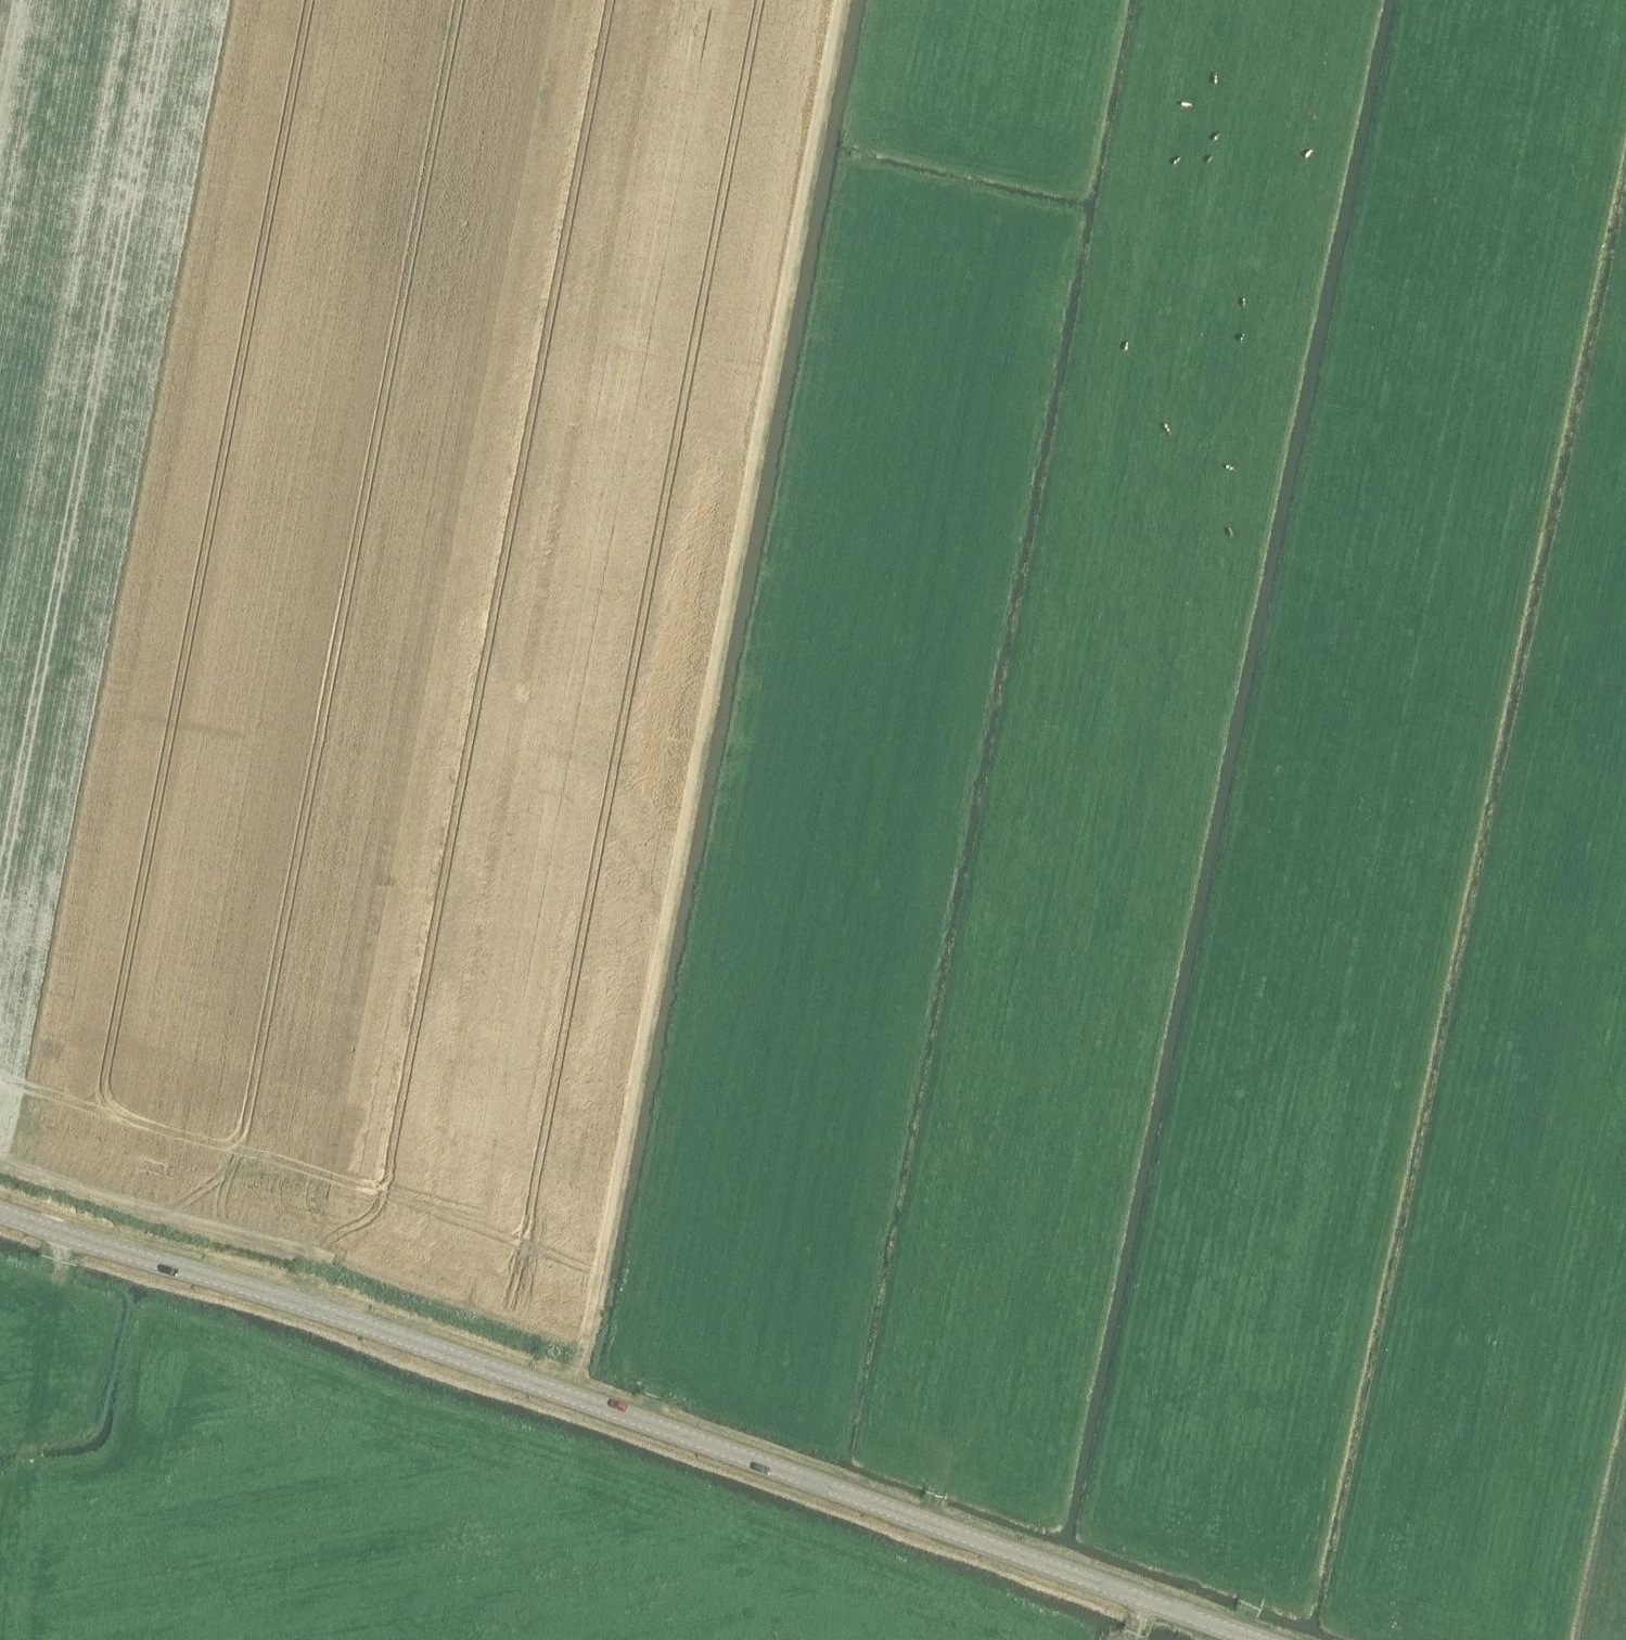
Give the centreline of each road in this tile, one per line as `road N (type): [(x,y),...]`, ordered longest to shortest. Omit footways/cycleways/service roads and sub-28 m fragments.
road 1 (tertiary): [(1277,1639),(0,1200)]

